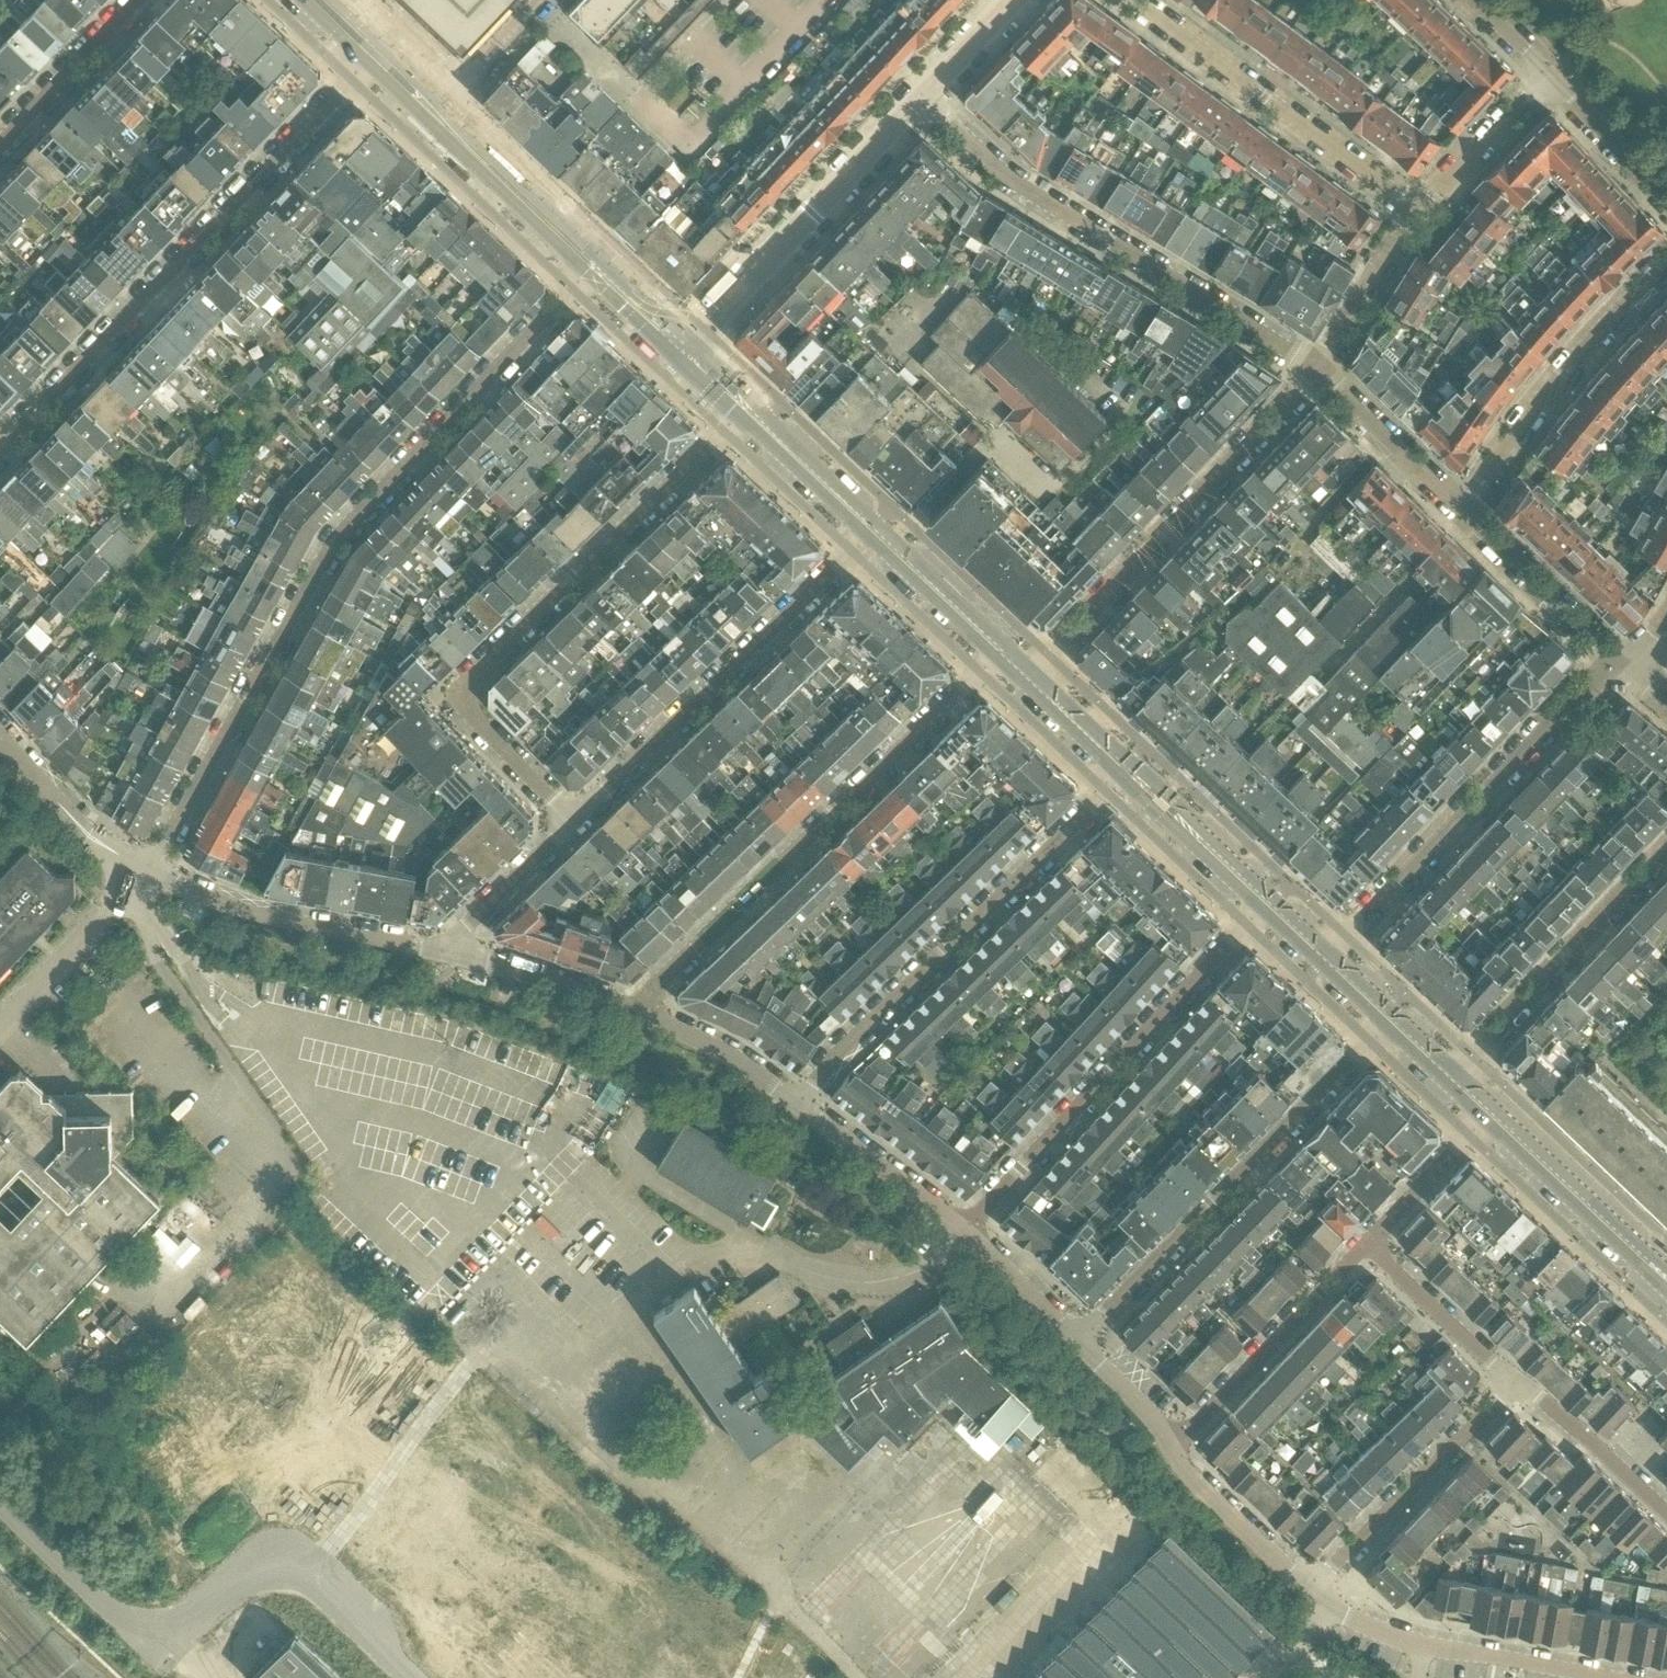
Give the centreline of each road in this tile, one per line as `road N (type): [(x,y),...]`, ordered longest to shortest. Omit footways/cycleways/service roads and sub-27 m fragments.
road 1 (residential): [(593,267),(353,516),(172,831),(142,869)]
road 2 (residential): [(754,417),(717,441),(457,693),(580,819)]
road 3 (residential): [(374,58),(0,451)]
road 4 (residential): [(635,1014),(652,988),(1002,653)]
road 5 (residential): [(918,96),(998,170),(1315,369)]
road 6 (residential): [(1129,771),(797,1102)]
road 7 (residential): [(1076,1341),(1390,1019)]
road 8 (residential): [(1266,902),(963,1231)]
road 9 (residential): [(1315,369),(1029,678)]
road 10 (residential): [(1621,668),(1326,958)]
road 11 (residential): [(580,819),(875,532)]
road 12 (residential): [(1415,218),(1142,0)]
road 13 (residential): [(682,350),(918,96)]
road 14 (residential): [(1458,504),(1592,336),(1666,261)]
road 15 (residential): [(448,953),(239,910),(142,869)]
road 16 (residential): [(1606,1677),(1423,1646),(1332,1610),(1309,1588)]
road 17 (residential): [(1451,1076),(1666,851)]
road 18 (residential): [(1309,1588),(1516,1382)]
road 19 (residential): [(1171,1444),(1369,1244)]
road 20 (unclassified): [(999,1677),(1184,1472)]
road 21 (secondary): [(1666,1281),(1489,1114)]
road 22 (residential): [(1458,504),(1621,668)]
road 23 (secondary): [(434,114),(593,267)]
road 24 (residential): [(963,1231),(797,1102)]
road 25 (residential): [(1516,1382),(1369,1244)]
road 26 (residential): [(1666,1514),(1516,1382)]
road 27 (residential): [(1415,218),(1551,74)]
road 28 (residential): [(635,1014),(448,953)]
road 29 (residential): [(1315,369),(1458,504)]
road 30 (residential): [(0,142),(136,0)]
road 31 (residential): [(142,869),(84,830),(0,739)]
road 32 (secondary): [(1129,771),(1266,902)]
road 33 (residential): [(448,953),(468,922),(580,819)]
road 34 (residential): [(797,1102),(739,1059),(635,1014)]
road 35 (residential): [(1315,369),(1415,218)]
road 36 (residential): [(1369,1244),(1489,1114)]
road 37 (secondary): [(875,532),(1002,653)]
road 38 (residential): [(1666,205),(1551,74)]
road 39 (residential): [(1309,1588),(1184,1472)]
road 40 (secondary): [(754,417),(875,532)]
road 41 (residential): [(1076,1341),(963,1231)]
road 42 (residential): [(434,114),(536,0)]
road 43 (residential): [(1171,1444),(1076,1341)]
road 44 (secondary): [(1029,678),(1129,771)]
road 45 (residential): [(918,96),(1007,0)]
road 46 (secondary): [(593,267),(682,350)]

